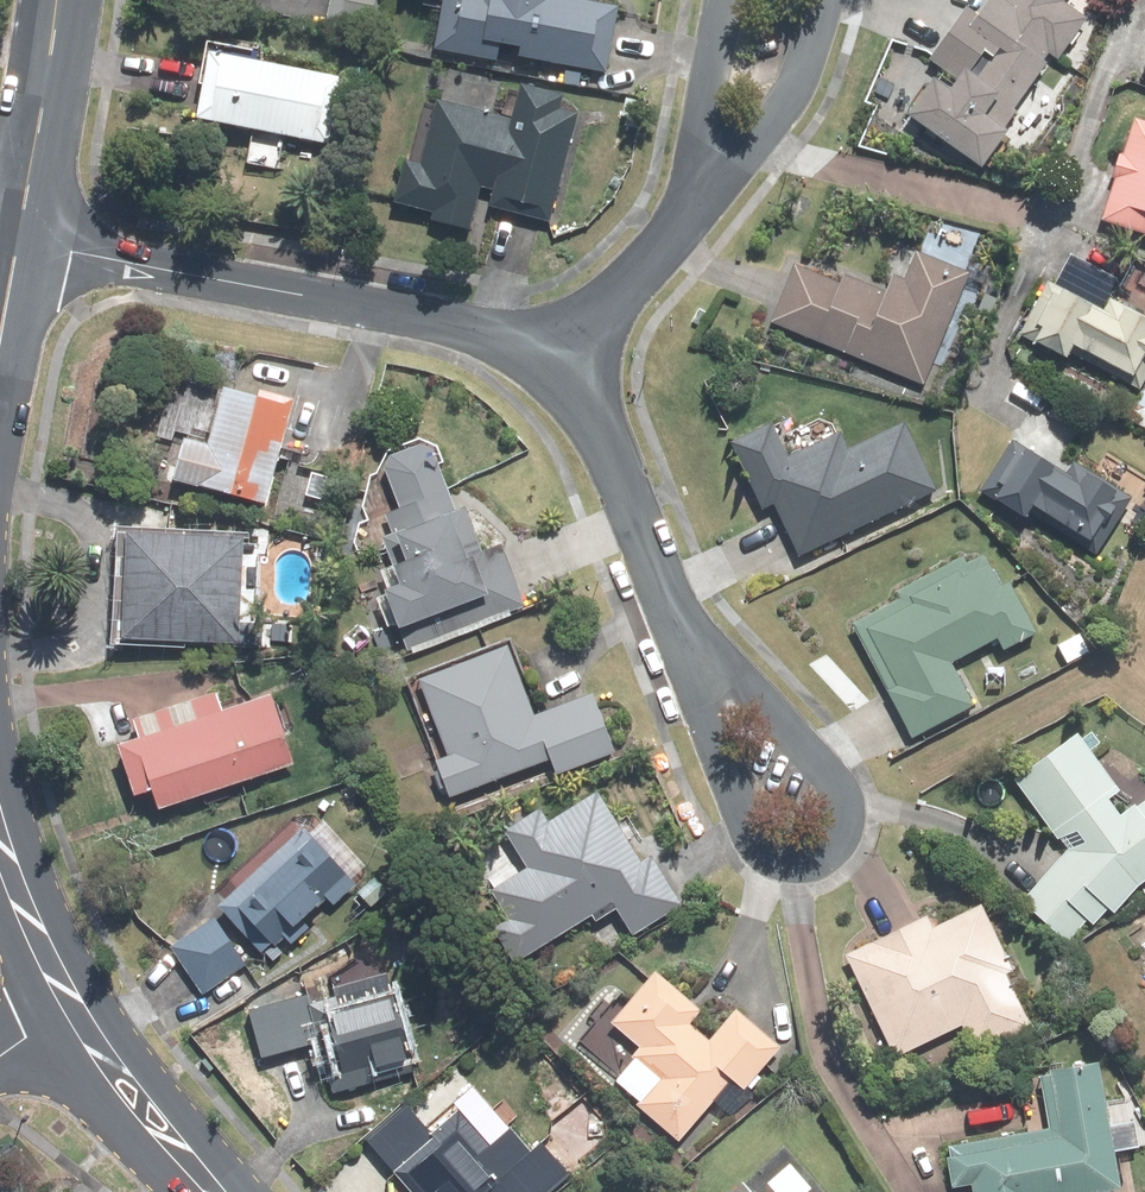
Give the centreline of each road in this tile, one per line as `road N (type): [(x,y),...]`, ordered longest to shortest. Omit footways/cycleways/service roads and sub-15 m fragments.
road 1 (residential): [(575,352),(18,240)]
road 2 (residential): [(697,652),(575,352)]
road 3 (residential): [(831,854),(801,865),(755,846),(697,652)]
road 4 (residential): [(697,652),(757,701),(839,790),(846,826),(831,854)]
road 5 (tertiary): [(54,0),(18,240)]
road 6 (tertiary): [(72,1006),(217,1191)]
road 7 (residential): [(833,0),(803,82),(775,123),(704,184)]
road 8 (residential): [(704,184),(685,224),(575,352)]
road 9 (residential): [(704,184),(702,133),(722,0)]
road 10 (tertiary): [(0,839),(72,1006)]

